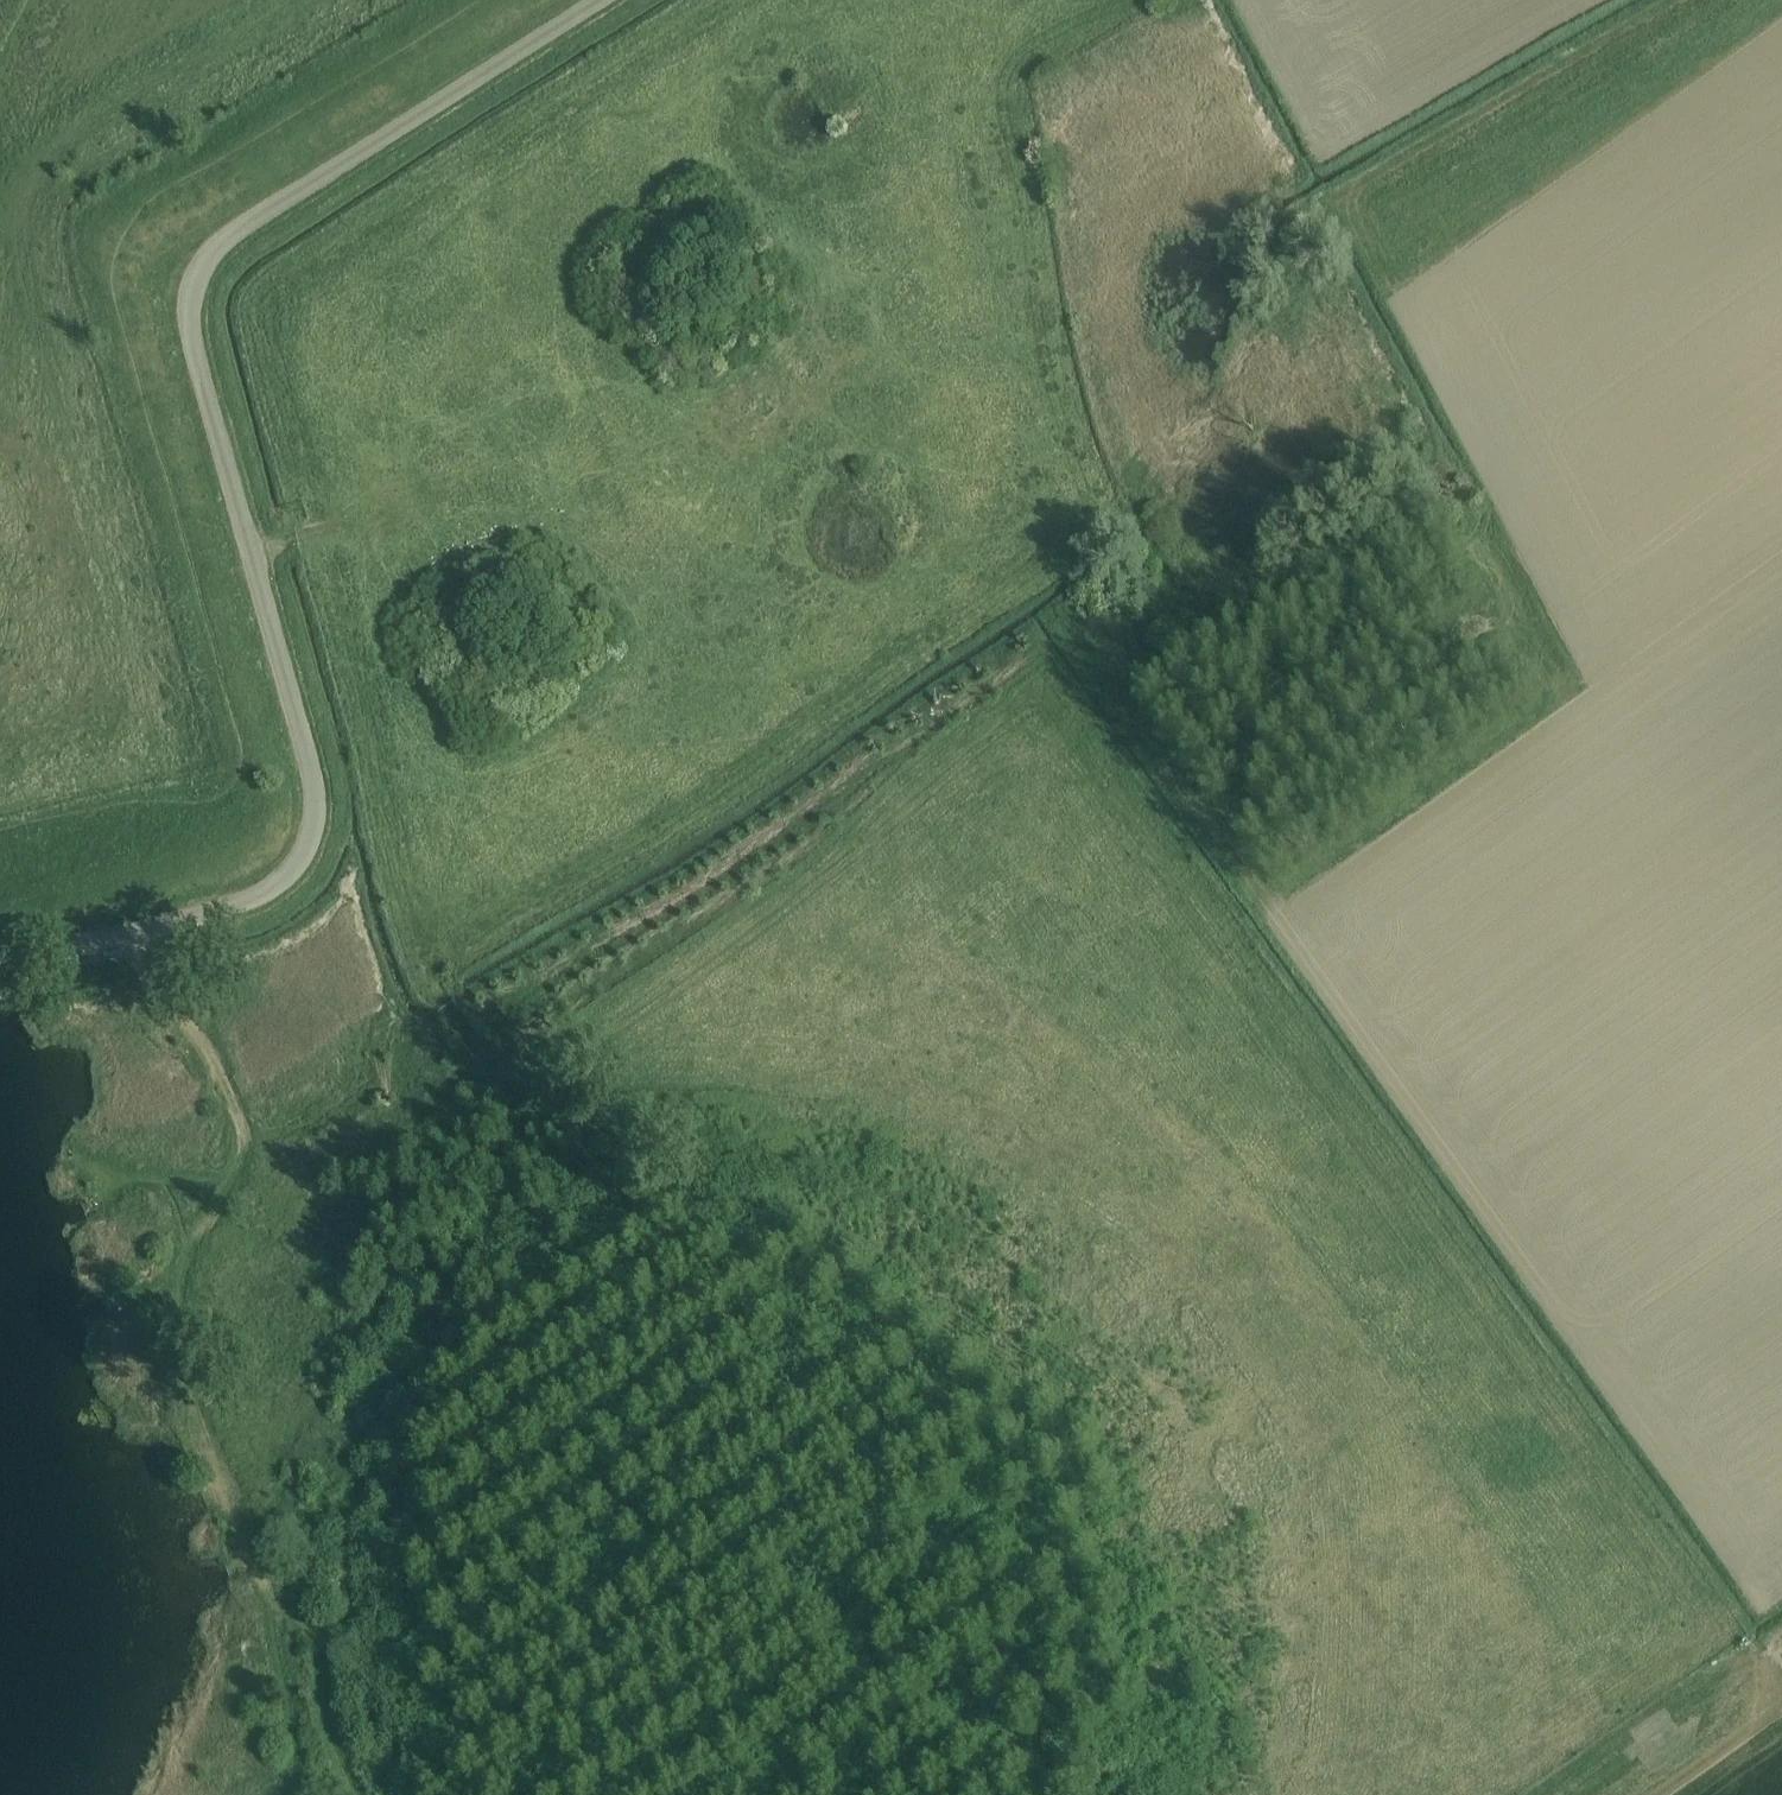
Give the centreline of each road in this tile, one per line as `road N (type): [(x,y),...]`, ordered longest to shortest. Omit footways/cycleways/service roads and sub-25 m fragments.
road 1 (unclassified): [(0,953),(179,926),(271,891),(311,847),(316,790),(198,321),(219,284),(273,227),(638,0)]

